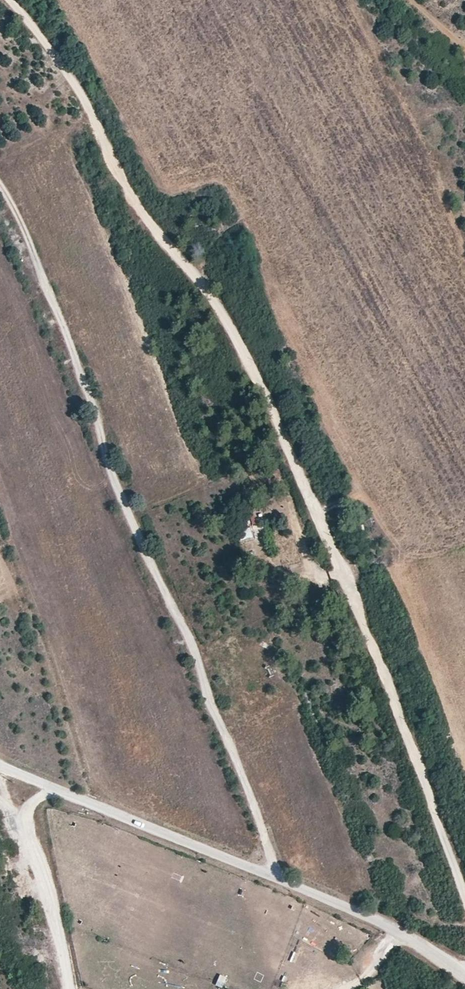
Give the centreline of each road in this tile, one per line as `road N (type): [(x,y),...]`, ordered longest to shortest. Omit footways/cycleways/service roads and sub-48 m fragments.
road 1 (track): [(464,886),(339,560),(254,369),(206,285),(156,235),(115,177),(111,140),(13,0)]
road 2 (unclassified): [(0,766),(374,920),(464,973)]
road 3 (track): [(56,789),(24,817),(68,988)]

